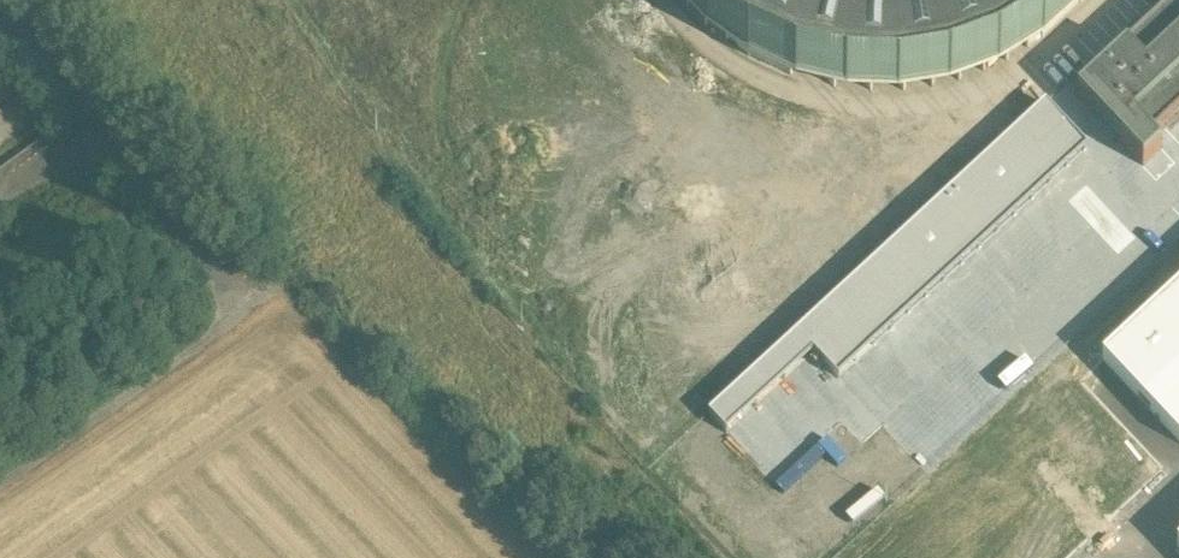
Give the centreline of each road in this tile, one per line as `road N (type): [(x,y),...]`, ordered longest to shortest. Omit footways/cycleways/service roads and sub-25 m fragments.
road 1 (track): [(267,289),(0,480)]

